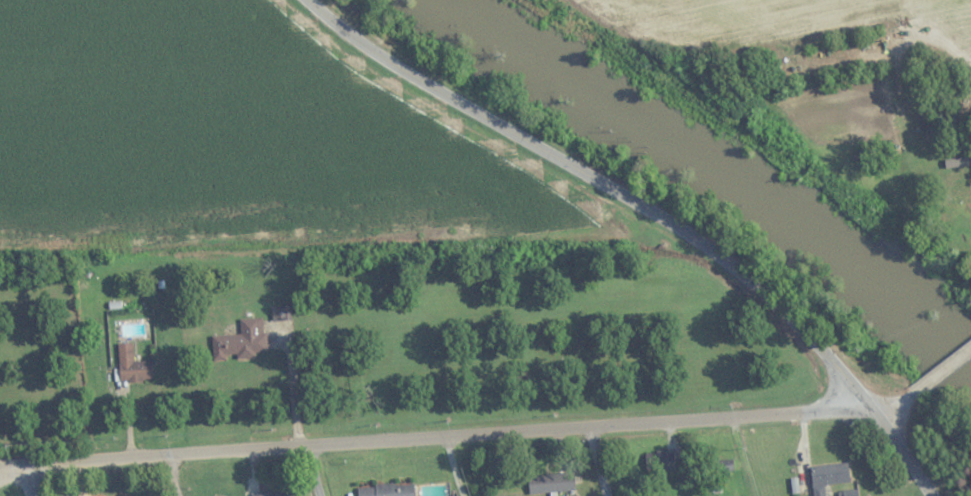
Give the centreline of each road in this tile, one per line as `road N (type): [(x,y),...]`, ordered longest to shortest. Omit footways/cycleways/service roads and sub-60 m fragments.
road 1 (residential): [(0,468),(868,407)]
road 2 (secondary): [(874,415),(805,329),(713,251),(374,52),(307,0)]

